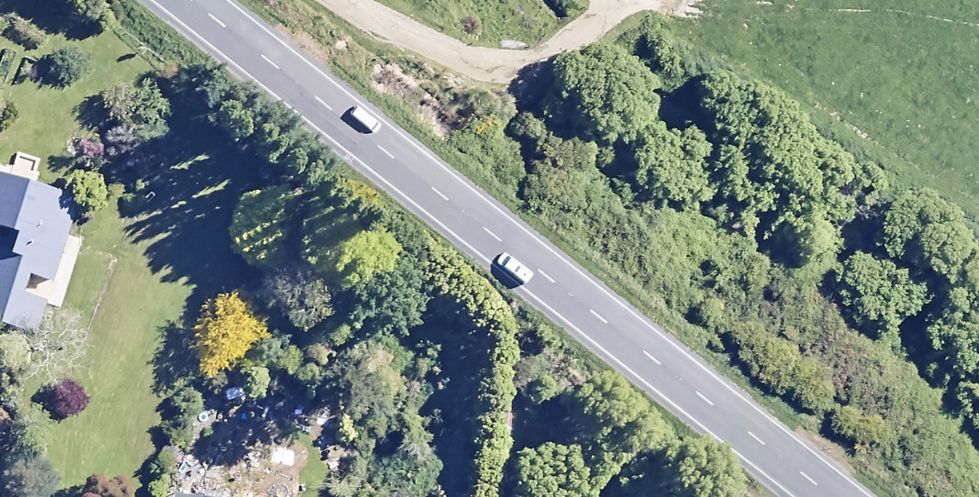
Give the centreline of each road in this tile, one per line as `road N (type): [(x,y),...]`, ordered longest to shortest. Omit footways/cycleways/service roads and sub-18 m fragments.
road 1 (trunk): [(190,0),(829,496)]
road 2 (track): [(335,0),(392,44),(471,70),(534,63),(603,0)]

